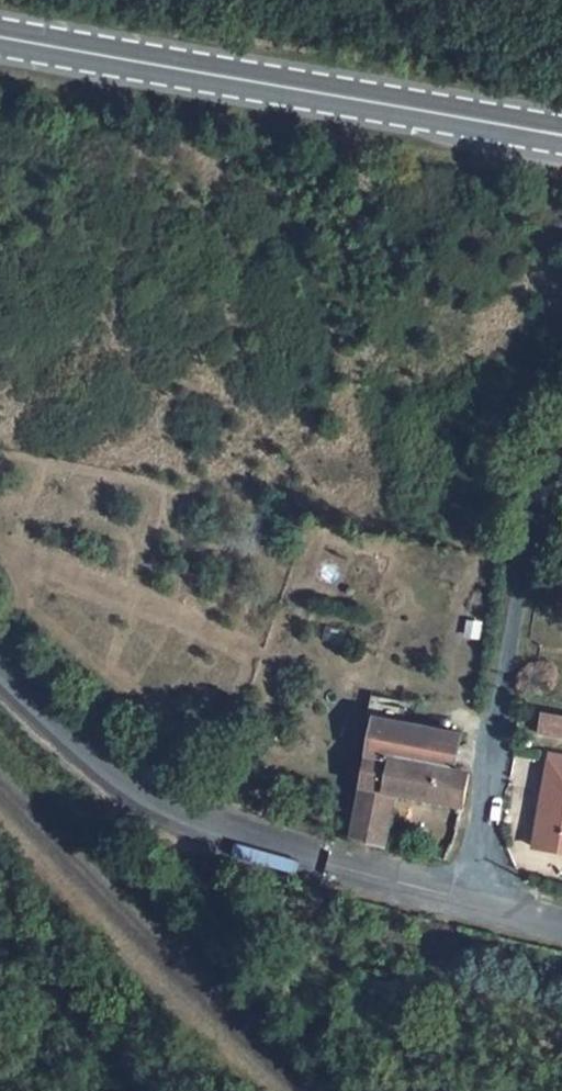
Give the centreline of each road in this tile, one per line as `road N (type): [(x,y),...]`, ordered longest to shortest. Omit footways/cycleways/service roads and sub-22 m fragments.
road 1 (primary): [(0,41),(561,138)]
road 2 (unclassified): [(0,679),(89,760),(165,813),(262,852),(462,905)]
road 3 (residential): [(561,451),(542,514),(462,905)]

